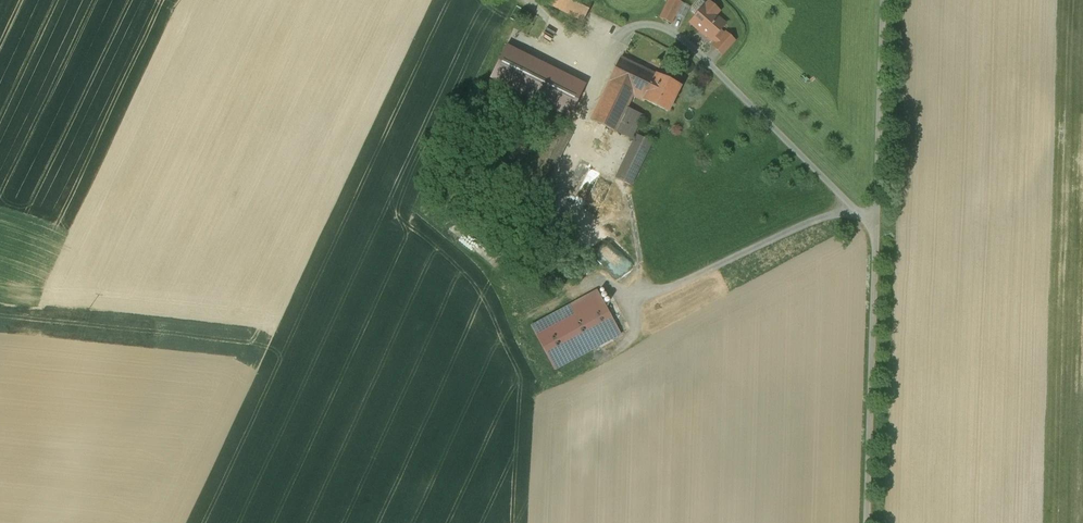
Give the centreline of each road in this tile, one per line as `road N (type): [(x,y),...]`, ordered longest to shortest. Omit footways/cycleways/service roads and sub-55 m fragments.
road 1 (unclassified): [(885,0),(870,522)]

